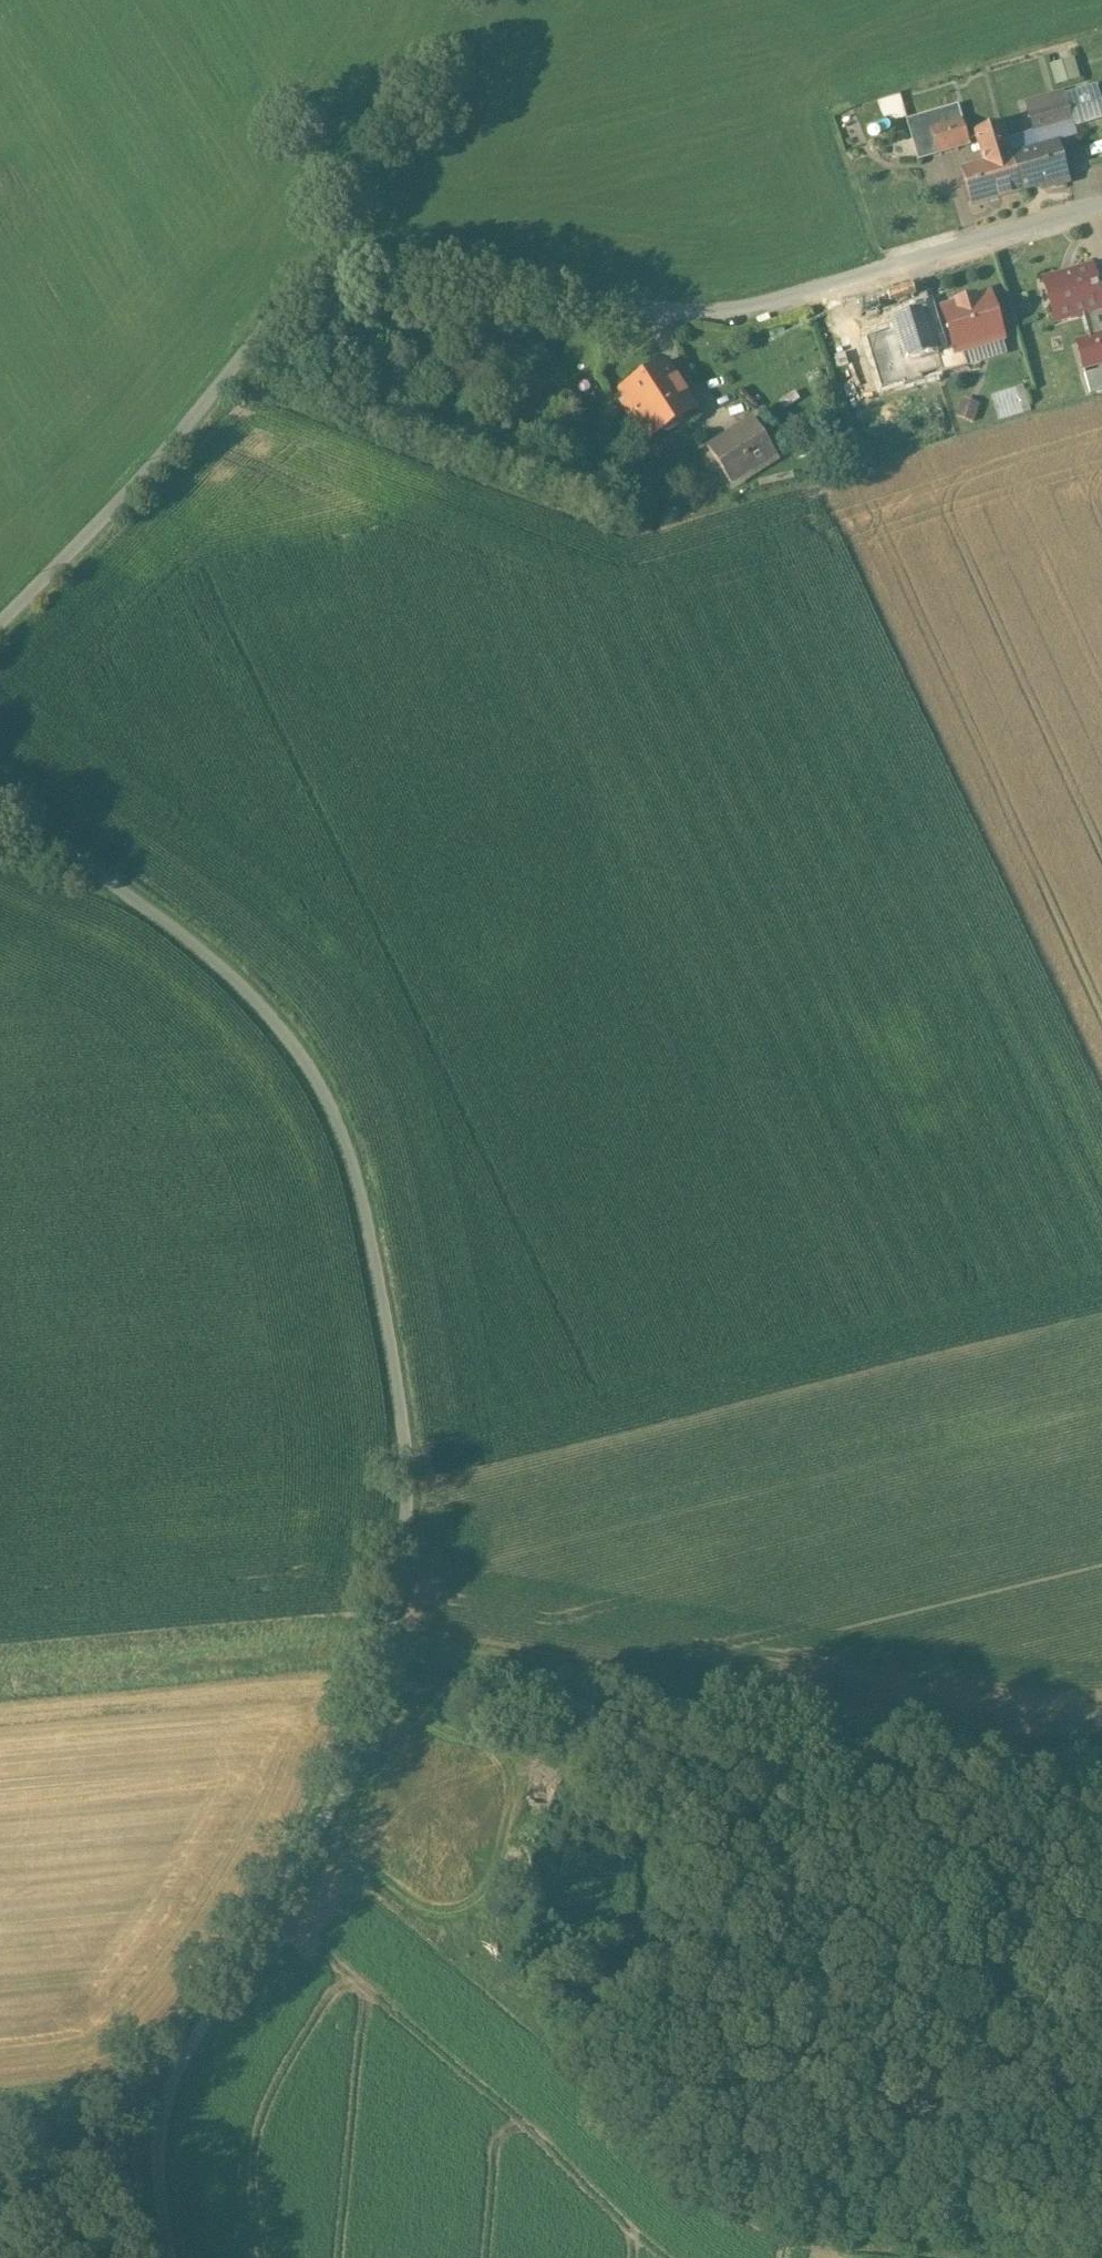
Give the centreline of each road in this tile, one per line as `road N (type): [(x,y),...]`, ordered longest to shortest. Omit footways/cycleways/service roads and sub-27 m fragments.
road 1 (unclassified): [(0,804),(182,935),(305,1063),(362,1203),(406,1461),(382,1681),(353,1758),(185,2056),(168,2100),(160,2196),(170,2257)]
road 2 (unclassified): [(0,627),(158,467),(309,267),(343,254),(748,315),(1101,208)]

